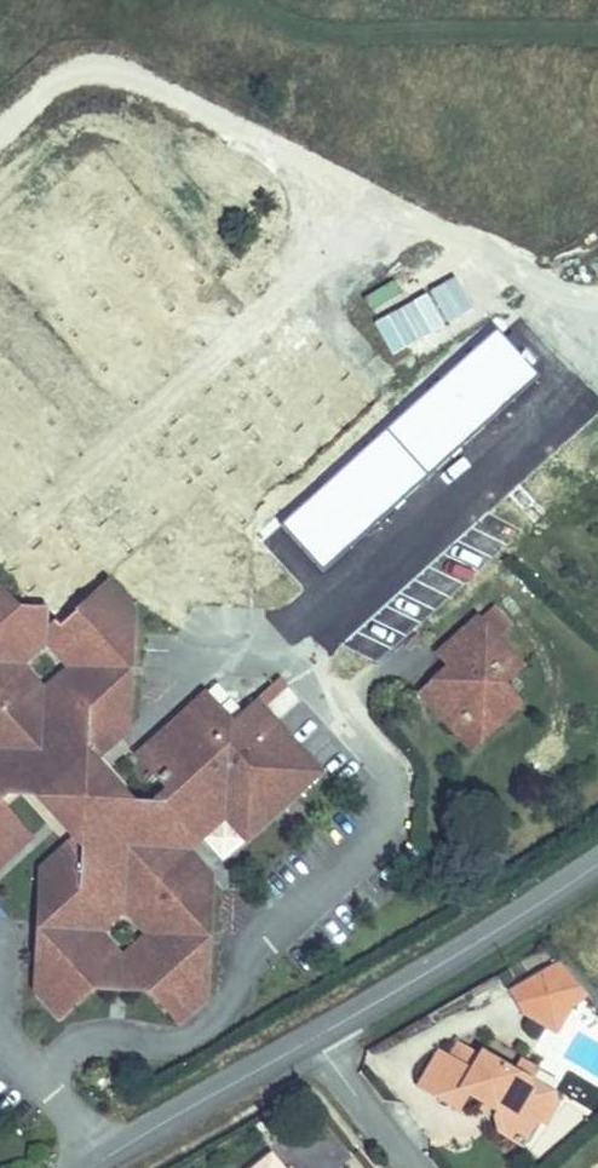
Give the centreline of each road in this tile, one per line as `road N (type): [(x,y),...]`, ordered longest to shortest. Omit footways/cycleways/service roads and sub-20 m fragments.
road 1 (tertiary): [(314,1038),(597,858)]
road 2 (tertiary): [(92,1167),(314,1038)]
road 3 (residential): [(314,1038),(418,1167)]

